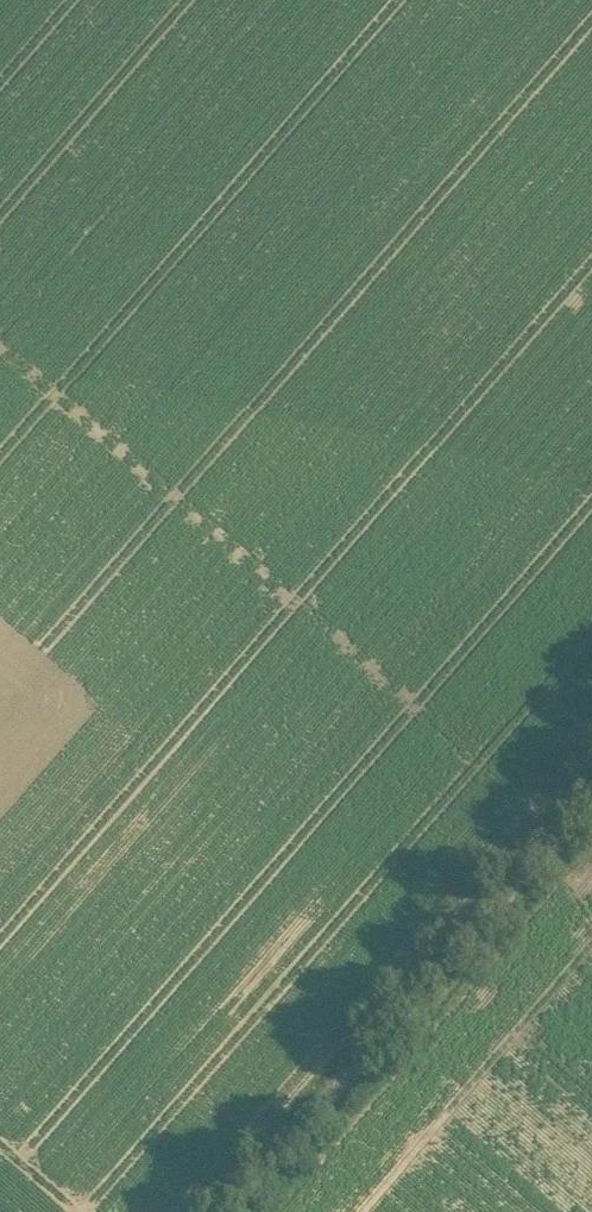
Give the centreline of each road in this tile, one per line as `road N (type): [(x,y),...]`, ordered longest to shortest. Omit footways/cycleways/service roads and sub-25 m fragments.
road 1 (unclassified): [(231,1211),(591,800)]

